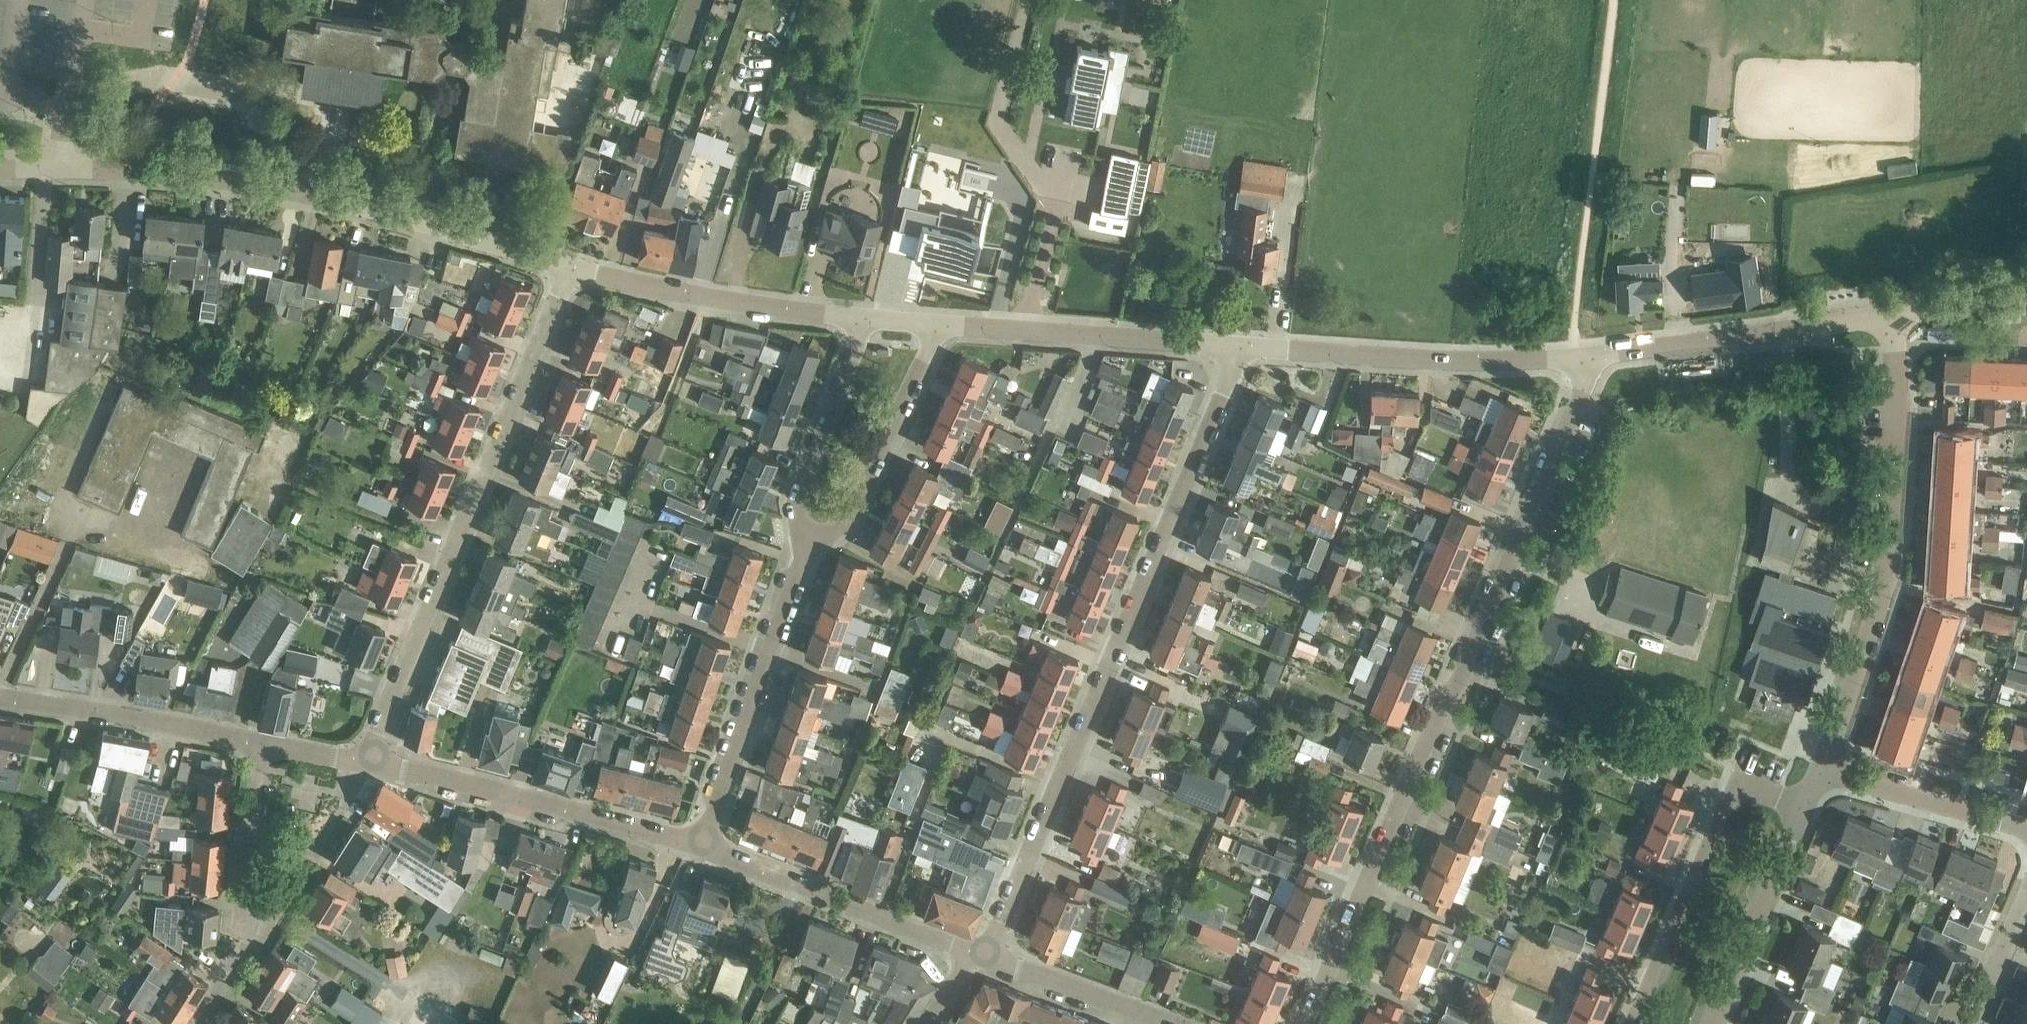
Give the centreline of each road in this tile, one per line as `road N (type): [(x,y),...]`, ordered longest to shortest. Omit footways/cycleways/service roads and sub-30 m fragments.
road 1 (residential): [(1307,1023),(1571,431),(1582,390),(1579,361)]
road 2 (residential): [(984,953),(1243,345)]
road 3 (unclassified): [(0,172),(176,173),(311,190),(568,267)]
road 4 (residential): [(368,763),(568,267)]
road 5 (residential): [(1827,770),(1885,585),(1893,506),(1892,313)]
road 6 (residential): [(701,847),(368,763)]
road 7 (unclassified): [(1243,345),(1579,361)]
road 8 (residential): [(1632,1023),(1739,780),(1799,805)]
road 9 (residential): [(701,847),(807,542)]
road 10 (unclassified): [(1579,361),(1892,313)]
road 11 (unclassified): [(940,324),(1243,345)]
road 12 (unclassified): [(568,267),(707,297),(865,318)]
road 13 (residential): [(201,1023),(245,950),(260,744)]
road 14 (residential): [(970,953),(701,847)]
road 15 (residential): [(260,744),(0,695)]
road 16 (residential): [(807,542),(845,524),(940,324)]
road 17 (residential): [(807,542),(796,515),(800,484),(865,318)]
road 18 (residential): [(1707,1023),(1799,805)]
road 19 (residential): [(2026,831),(1827,770)]
road 20 (residential): [(1167,1023),(984,953)]
road 21 (residential): [(1971,1023),(2026,896)]
road 22 (unclassified): [(1892,313),(2026,298)]

